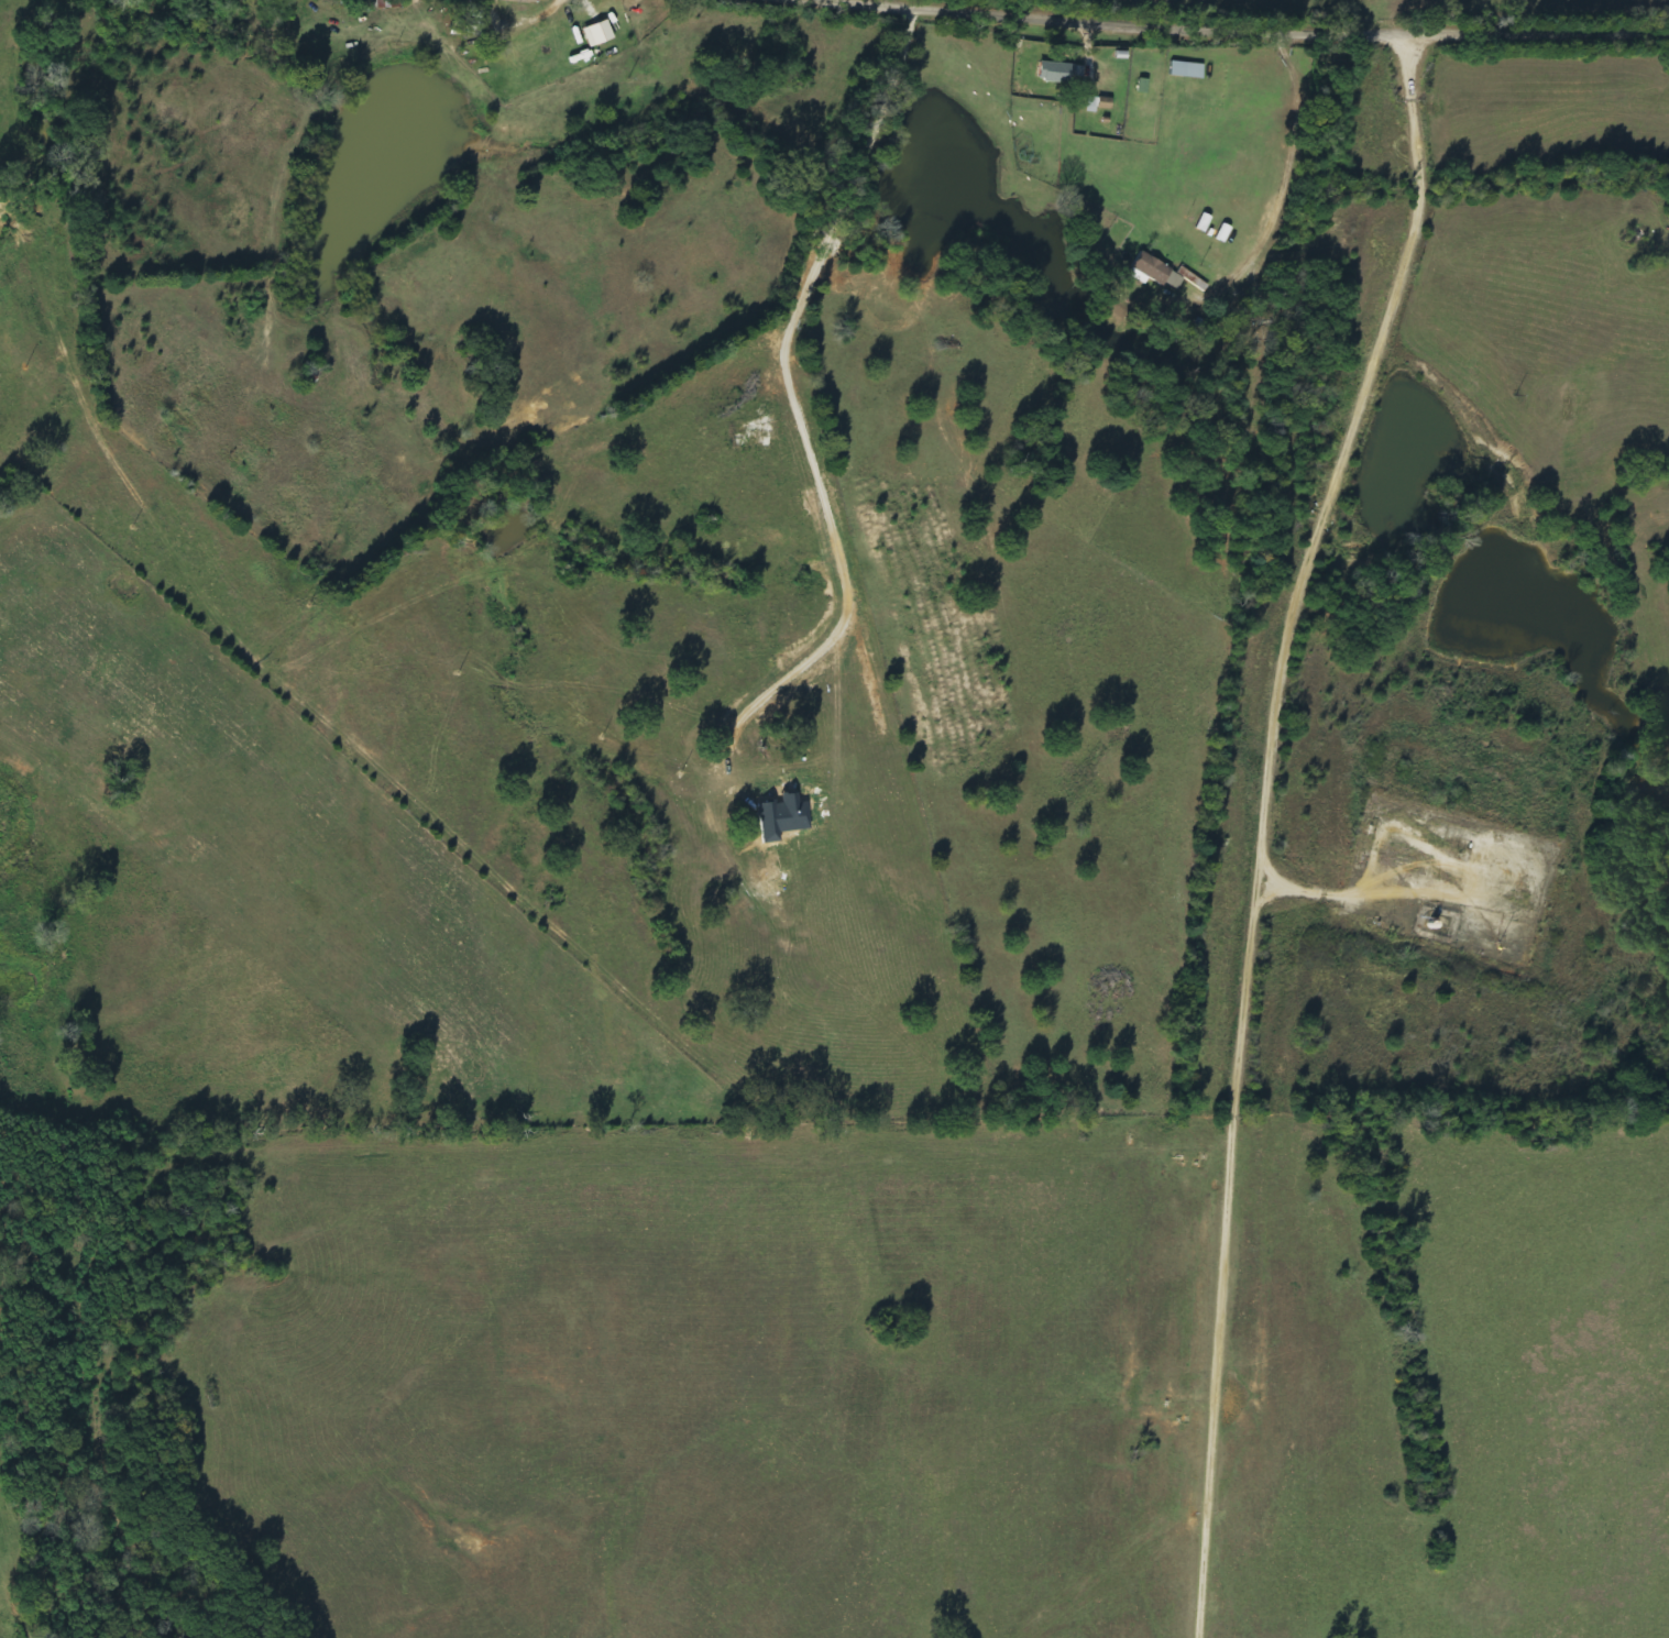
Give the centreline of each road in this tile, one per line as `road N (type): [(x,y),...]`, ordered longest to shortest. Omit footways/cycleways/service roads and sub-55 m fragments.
road 1 (residential): [(1668,26),(1203,34),(996,0)]

